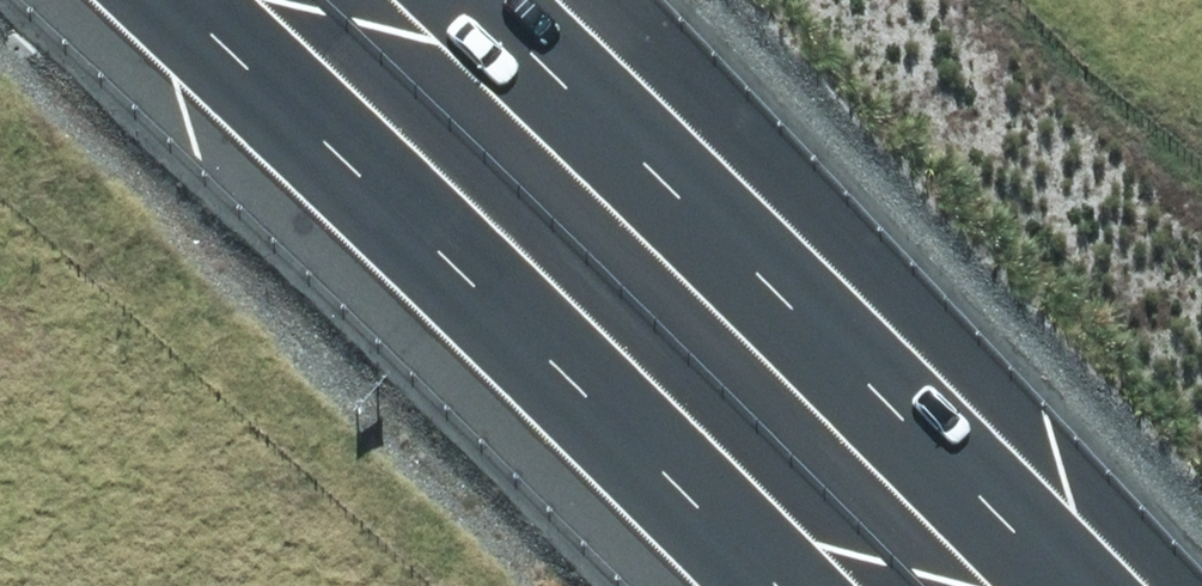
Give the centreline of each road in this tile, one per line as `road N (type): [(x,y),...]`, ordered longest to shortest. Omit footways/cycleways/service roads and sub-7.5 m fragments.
road 1 (motorway): [(790,585),(138,0)]
road 2 (motorway): [(482,0),(758,253),(1078,585)]

